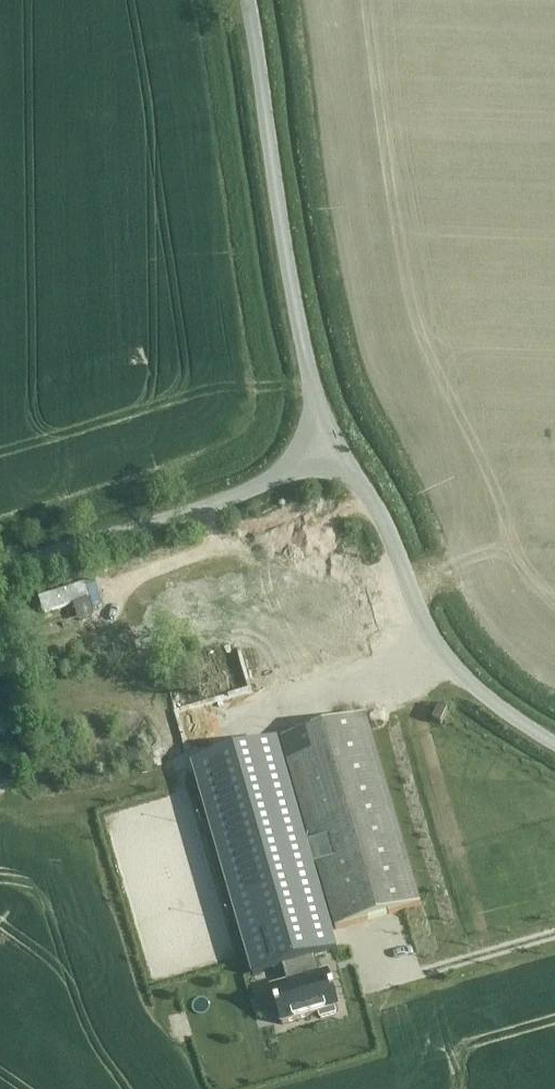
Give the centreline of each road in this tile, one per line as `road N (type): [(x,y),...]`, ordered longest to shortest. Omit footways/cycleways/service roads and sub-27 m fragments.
road 1 (tertiary): [(337,451),(284,257),(248,0)]
road 2 (tertiary): [(554,748),(451,671),(421,627),(337,451)]
road 3 (tertiary): [(0,573),(190,515),(337,451)]

